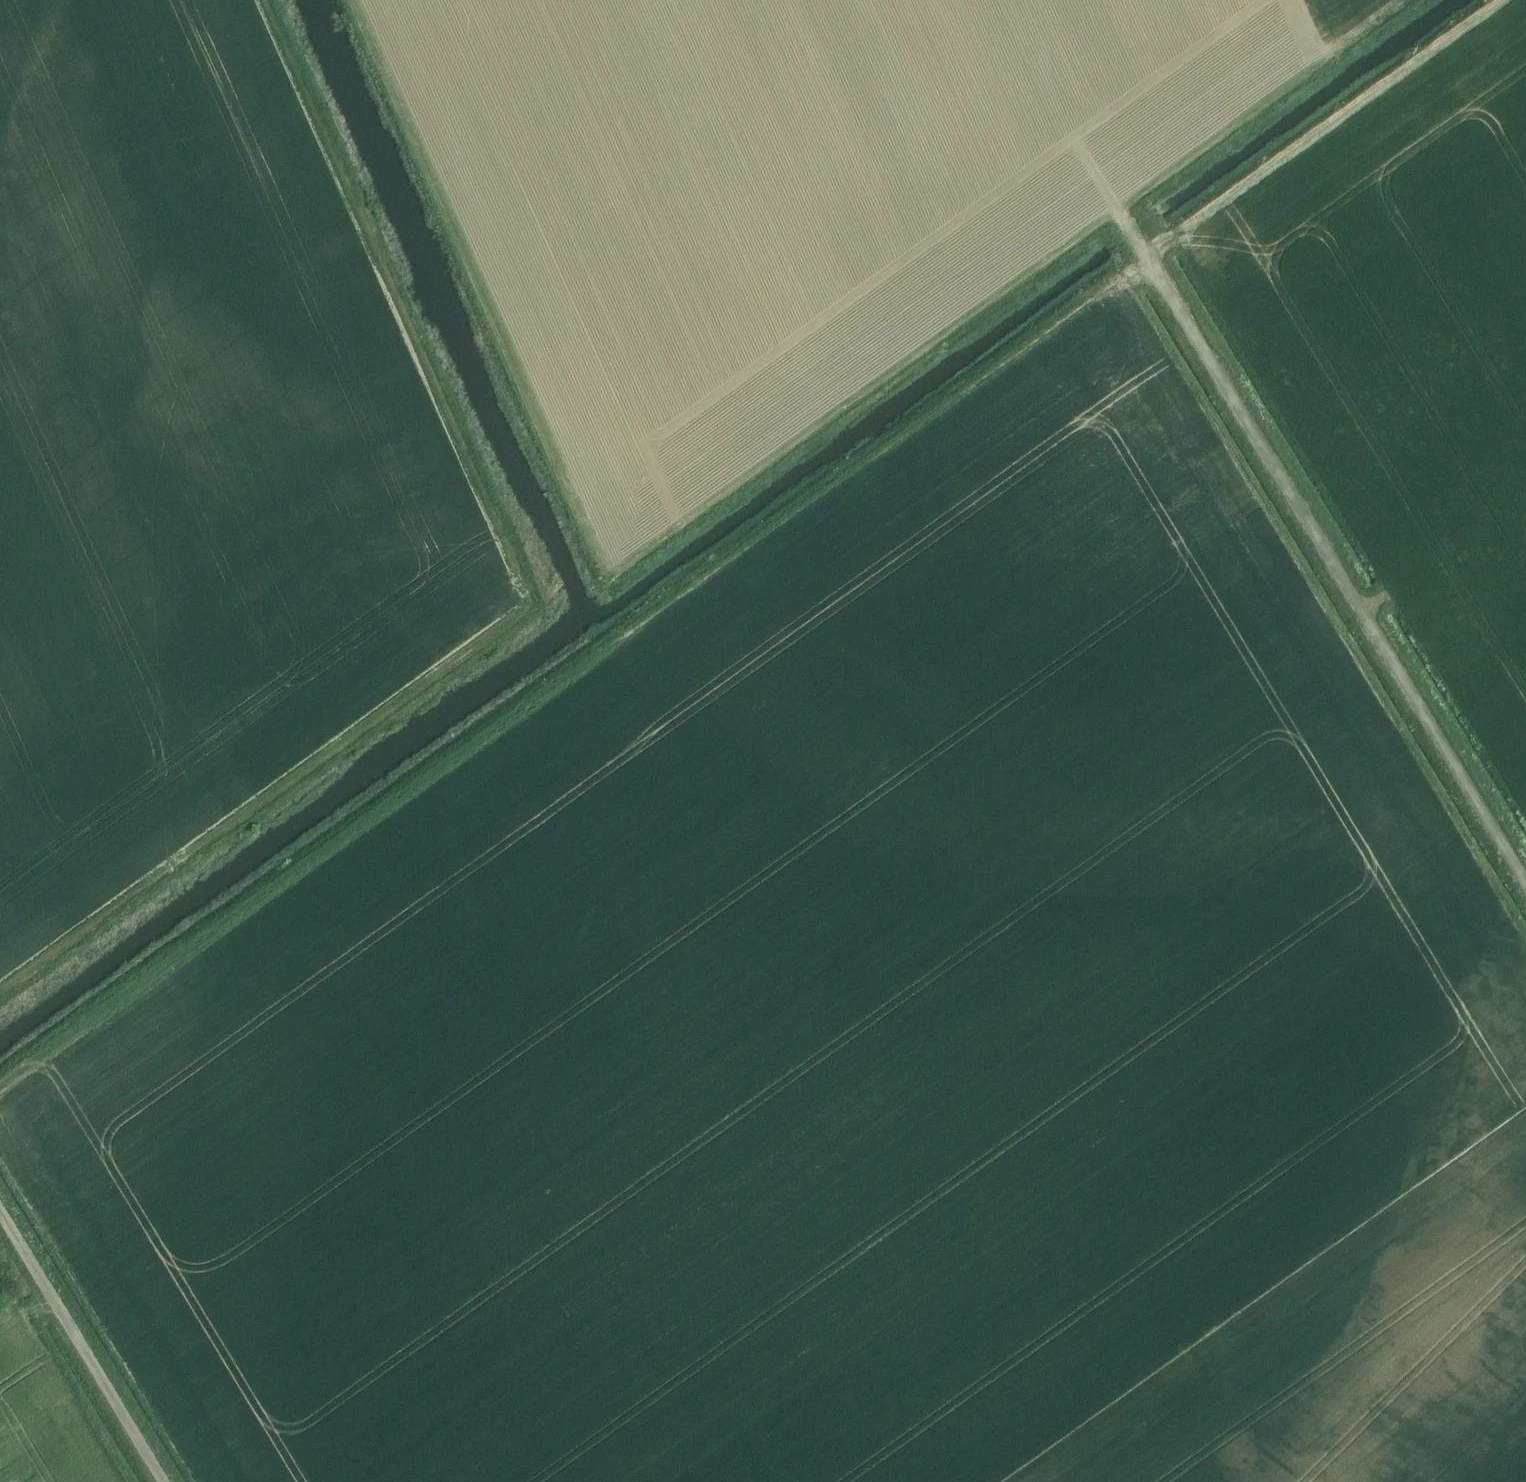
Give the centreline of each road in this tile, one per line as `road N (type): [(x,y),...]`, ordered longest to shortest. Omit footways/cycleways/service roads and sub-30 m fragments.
road 1 (track): [(1525,888),(1140,257)]
road 2 (track): [(161,1481),(0,1218)]

